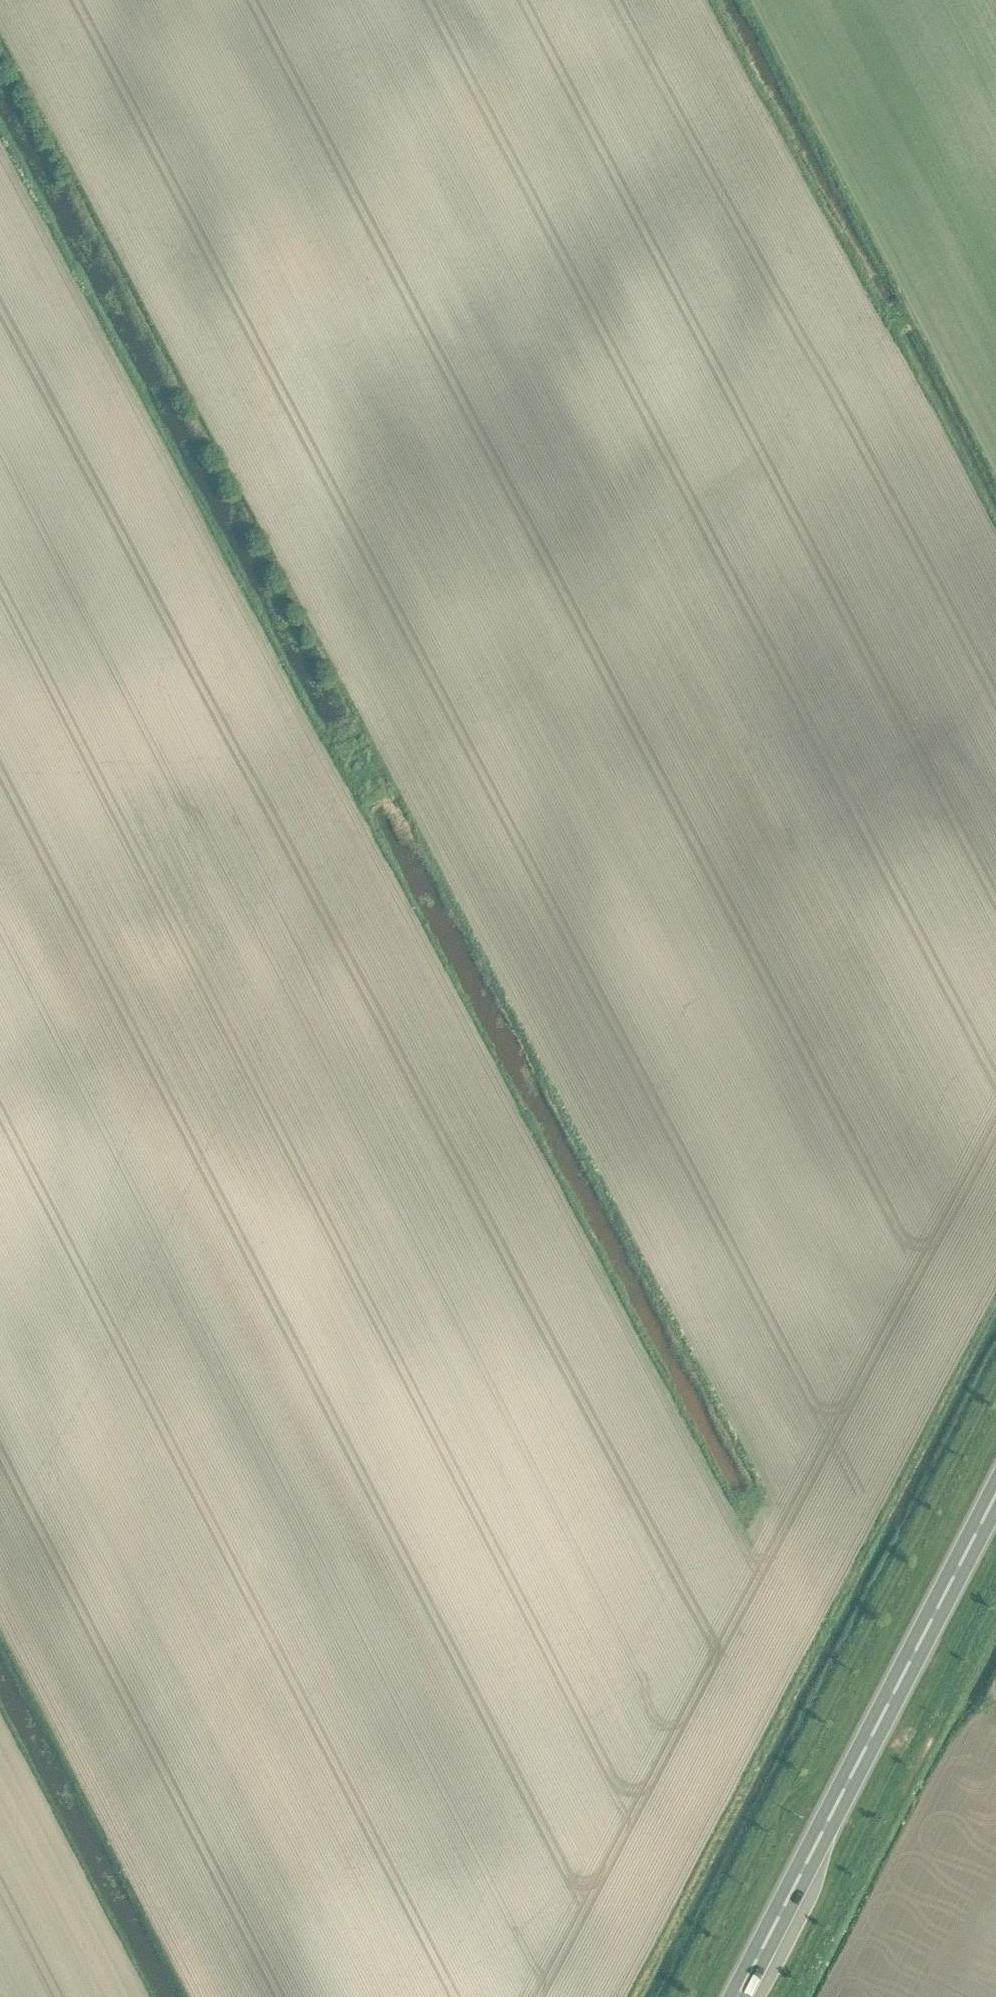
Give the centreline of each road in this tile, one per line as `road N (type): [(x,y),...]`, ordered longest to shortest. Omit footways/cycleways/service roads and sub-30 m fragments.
road 1 (trunk): [(747,1996),(995,1514)]

